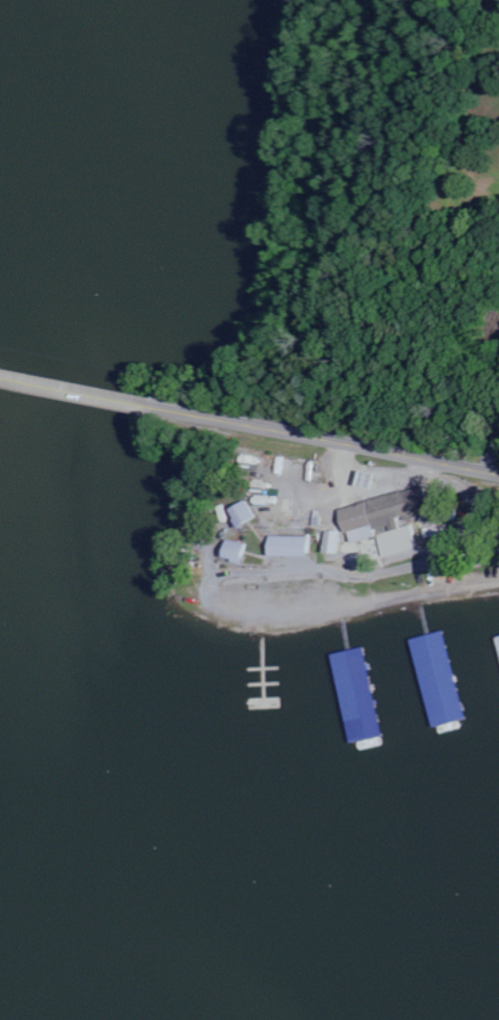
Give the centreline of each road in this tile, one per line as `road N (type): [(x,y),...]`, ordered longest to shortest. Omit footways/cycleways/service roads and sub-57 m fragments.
road 1 (secondary): [(498,475),(156,408)]
road 2 (secondary): [(156,408),(0,376)]

